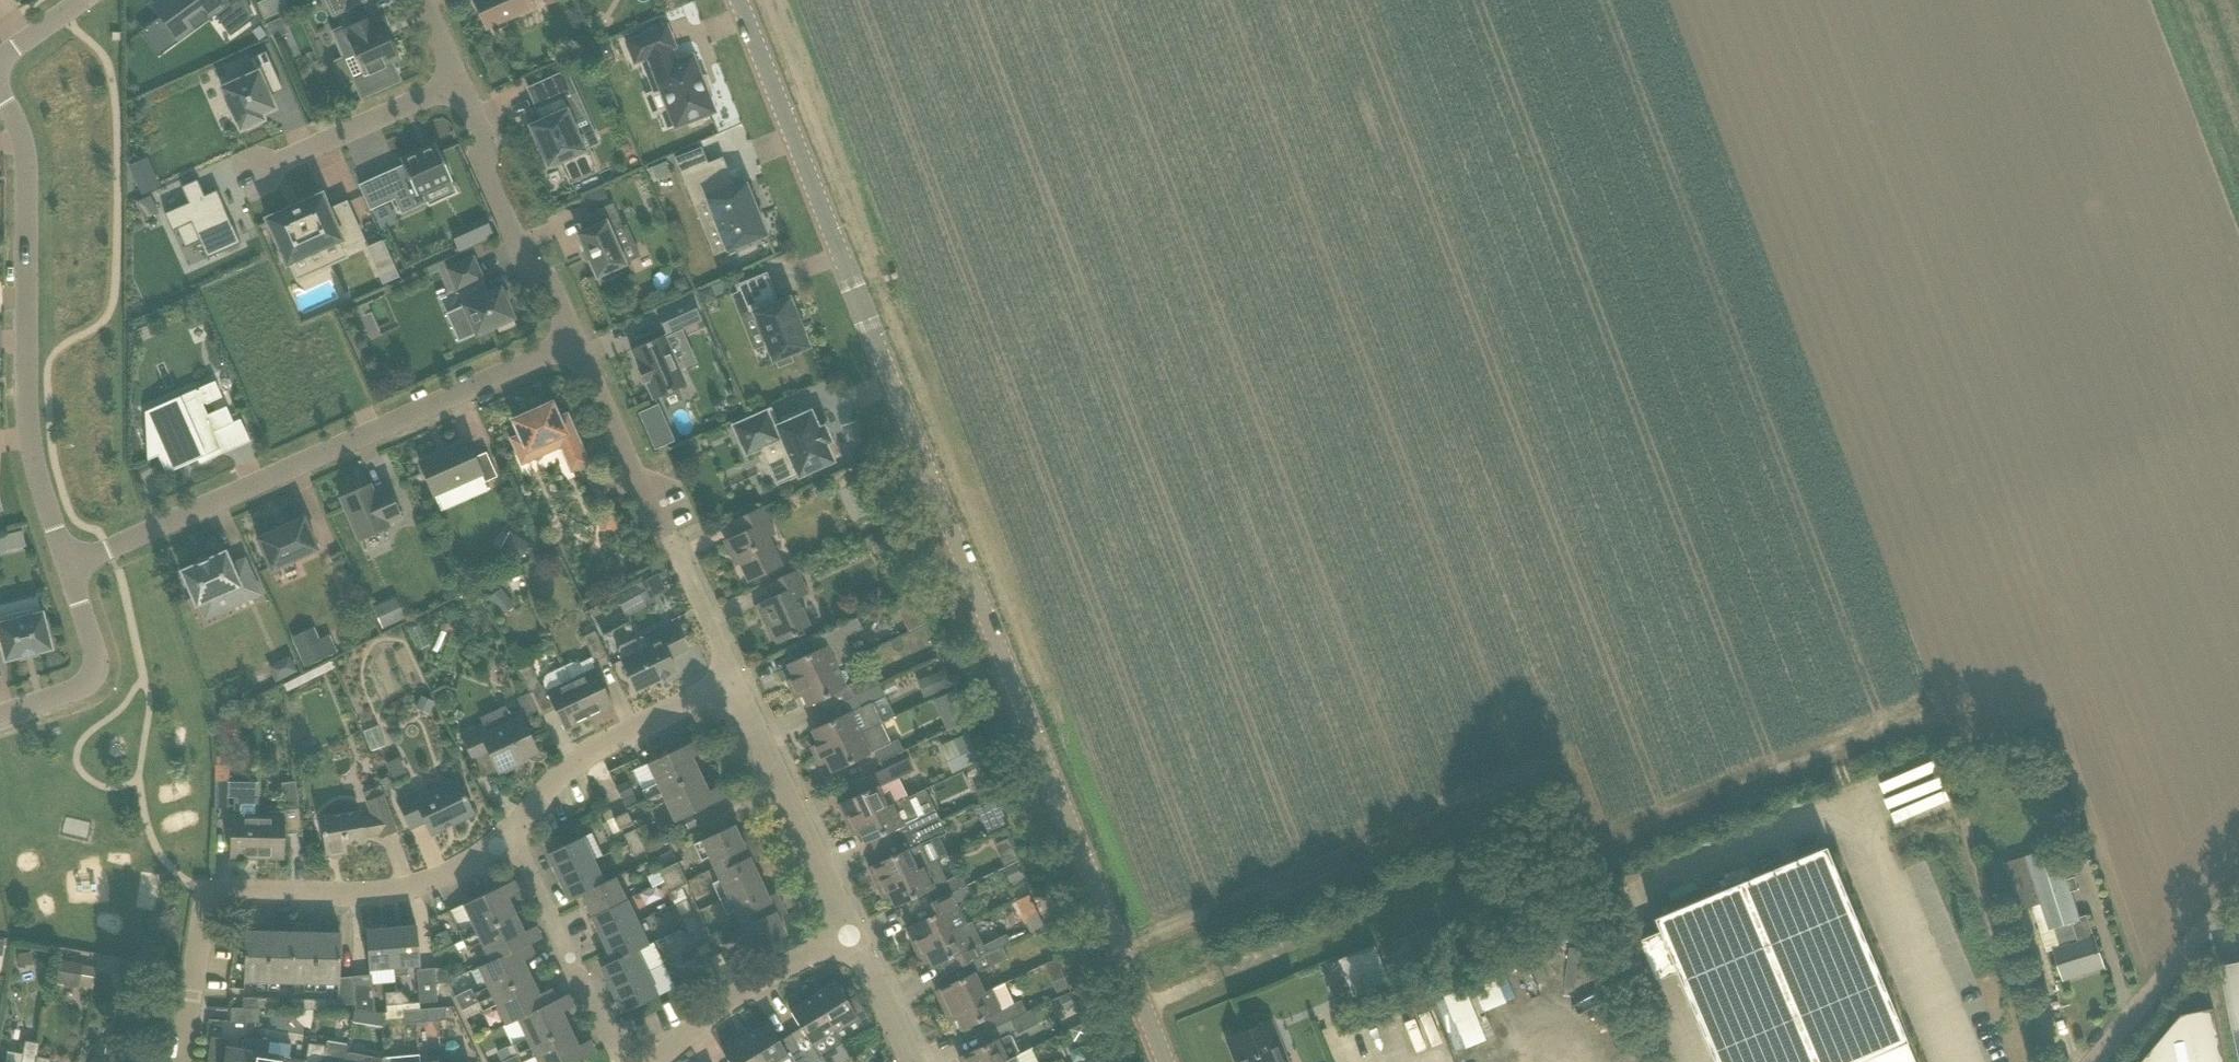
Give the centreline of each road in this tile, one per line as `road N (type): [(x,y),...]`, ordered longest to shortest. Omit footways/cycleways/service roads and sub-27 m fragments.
road 1 (tertiary): [(1165,1061),(742,0)]
road 2 (residential): [(581,344),(74,570)]
road 3 (residential): [(74,570),(38,444),(31,152),(0,77)]
road 4 (residential): [(507,834),(457,869),(392,892),(221,892),(203,926),(181,1061)]
road 5 (residential): [(460,77),(482,166),(524,257),(551,279),(581,344)]
road 6 (residential): [(735,679),(564,774),(507,834)]
road 7 (residential): [(852,929),(735,679)]
road 8 (residential): [(626,1061),(507,834)]
road 9 (residential): [(657,1061),(852,929)]
road 10 (residential): [(460,77),(253,178)]
road 11 (unclassified): [(2094,1061),(2238,891)]
road 12 (residential): [(581,344),(670,535)]
road 13 (residential): [(0,717),(66,698),(82,676),(92,653),(74,570)]
road 14 (residential): [(735,679),(670,535)]
road 15 (residential): [(923,1061),(852,929)]

